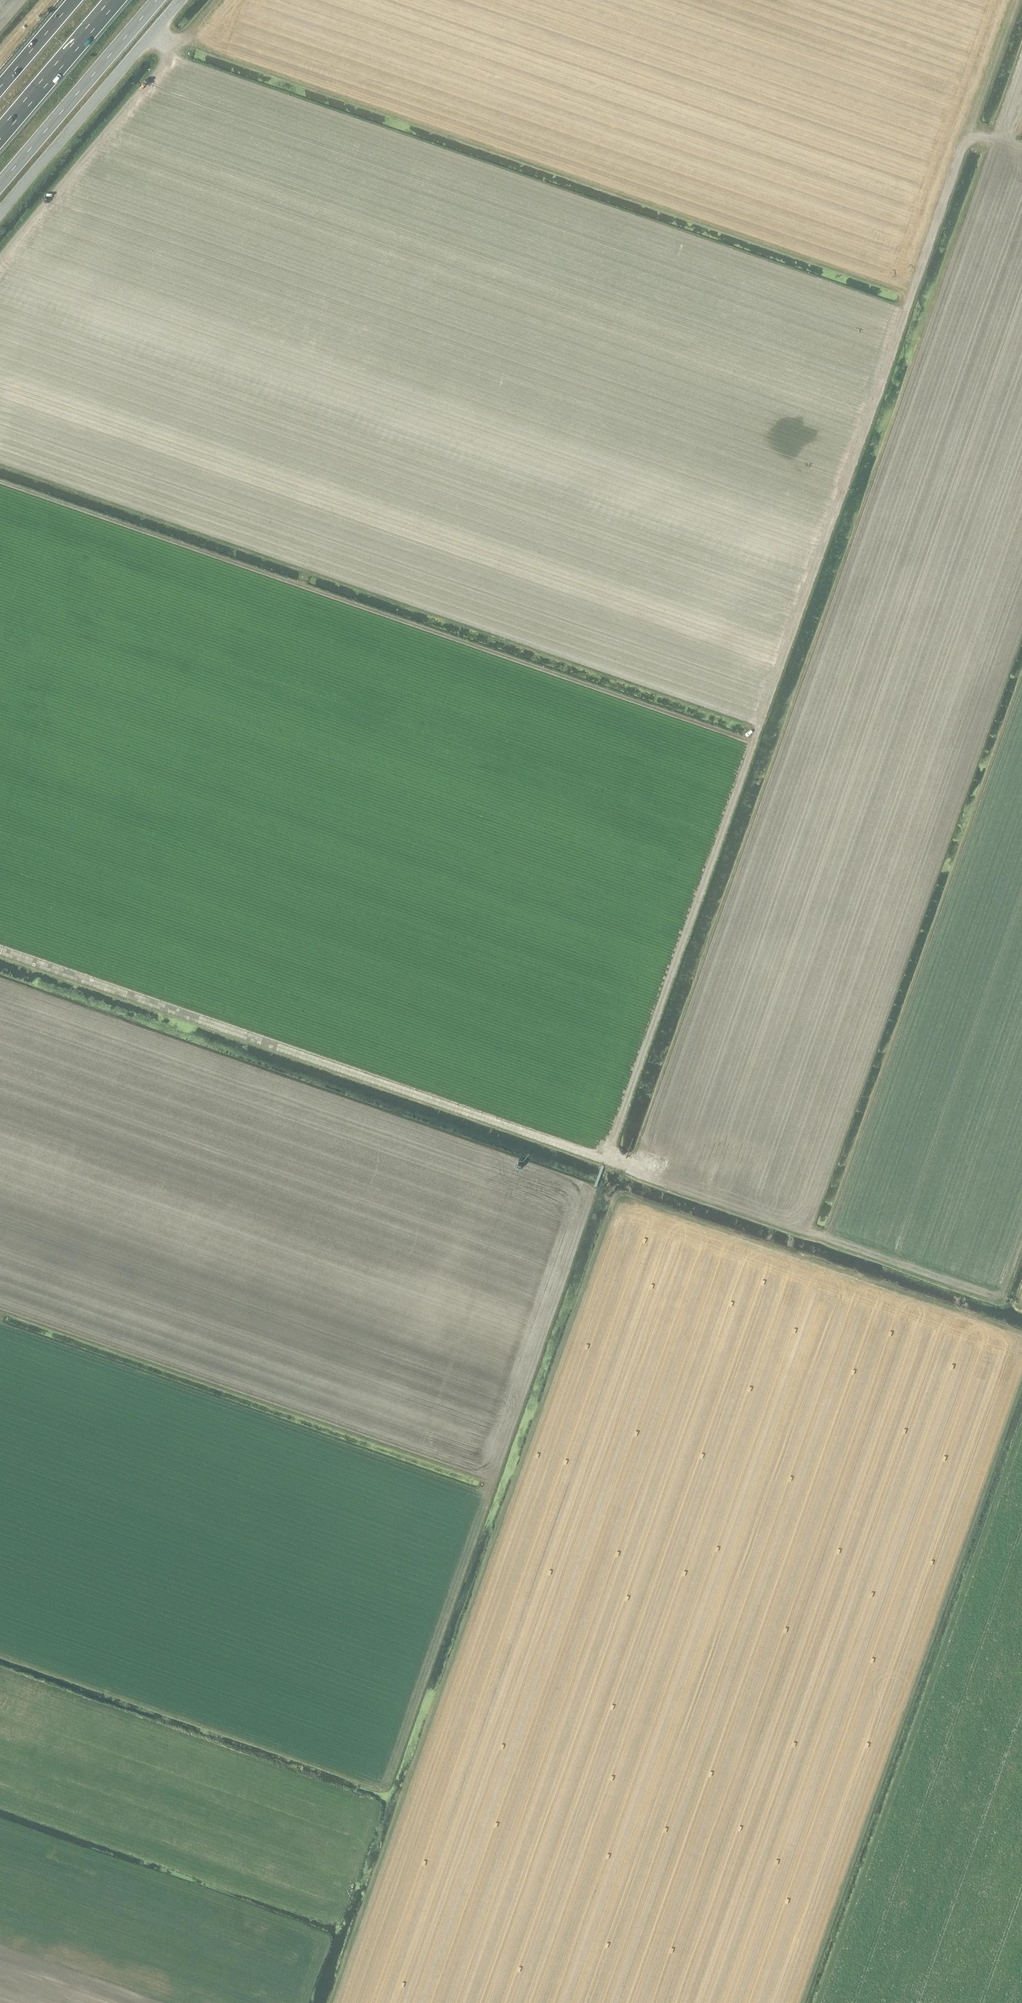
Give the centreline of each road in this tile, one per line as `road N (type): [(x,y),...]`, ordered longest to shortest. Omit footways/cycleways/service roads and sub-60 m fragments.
road 1 (unclassified): [(183,0),(0,212)]
road 2 (trunk): [(0,134),(115,0)]

